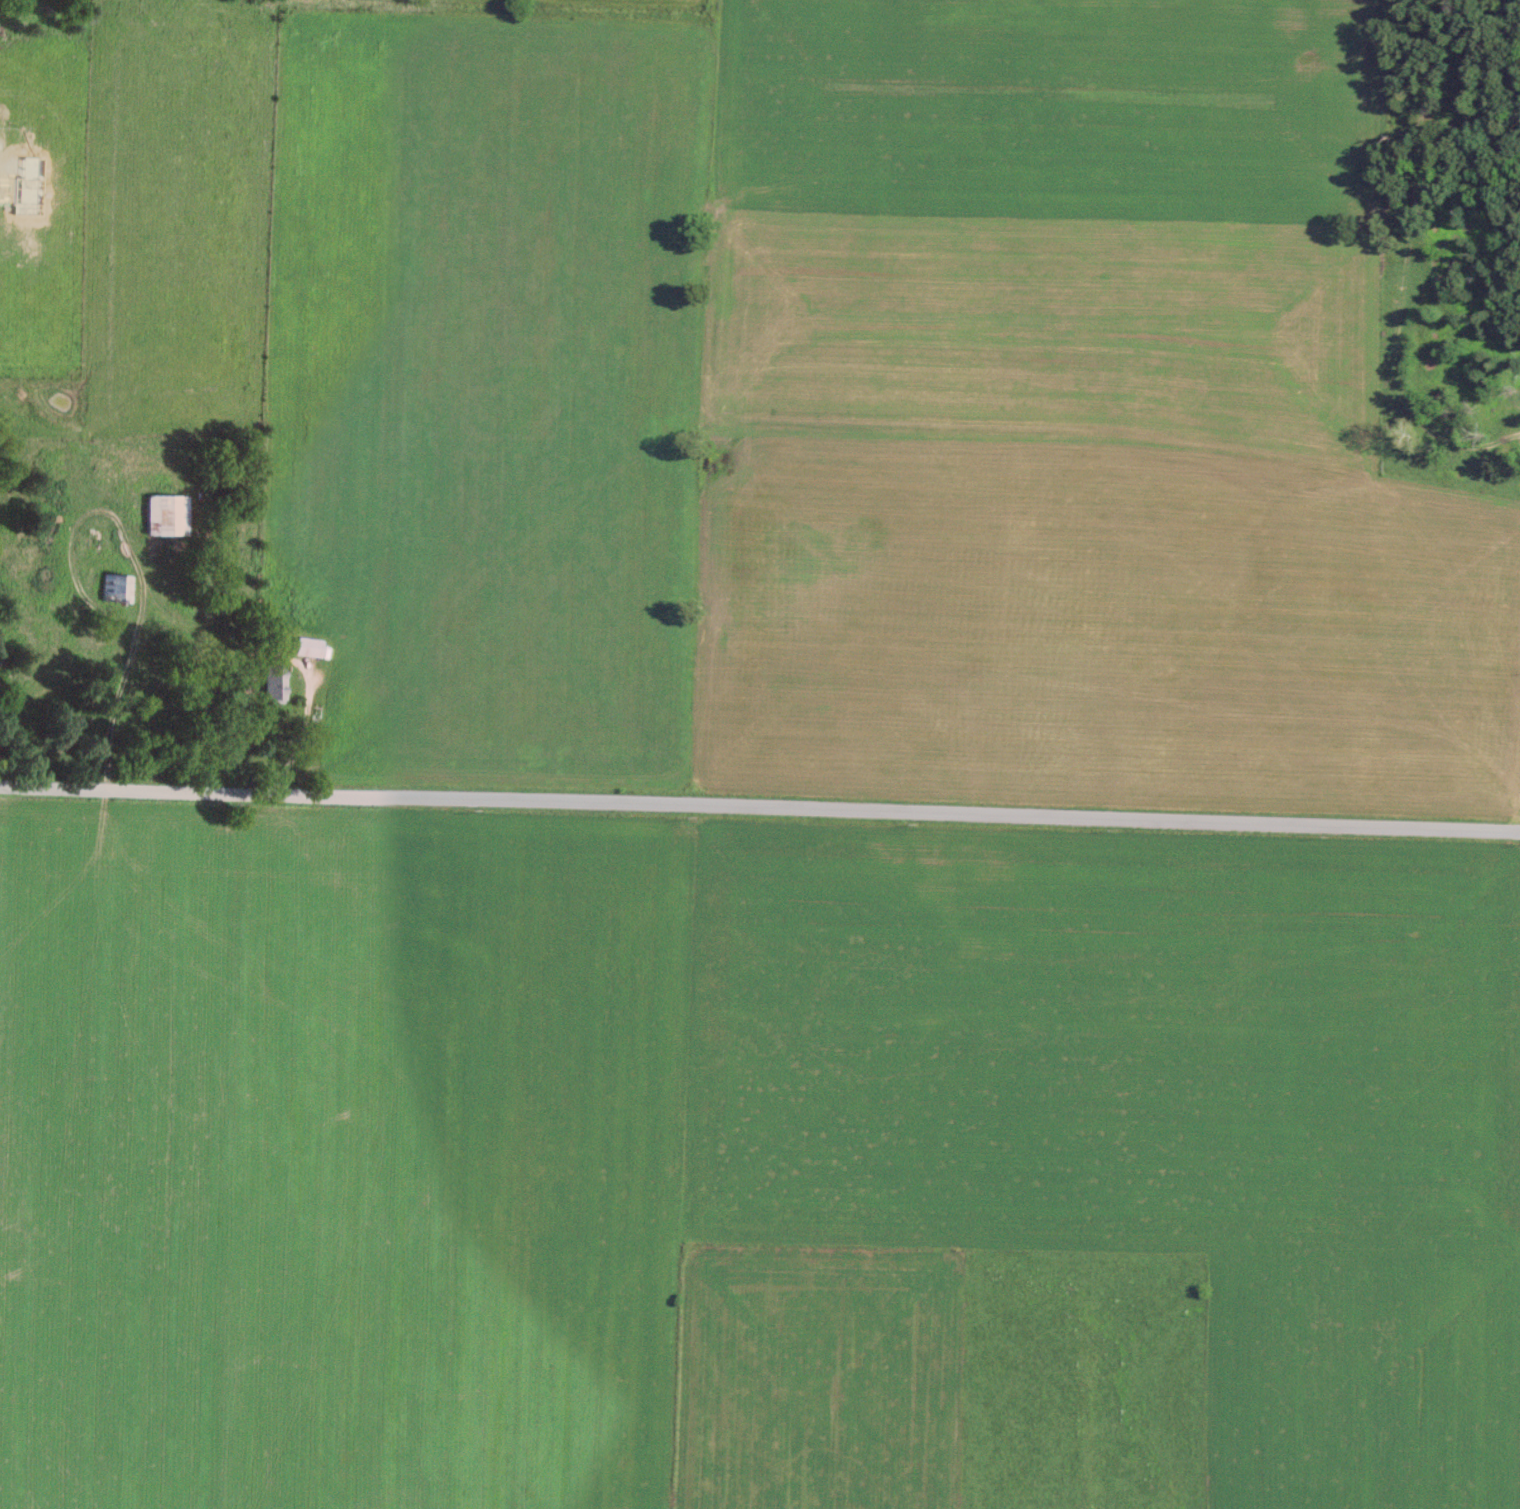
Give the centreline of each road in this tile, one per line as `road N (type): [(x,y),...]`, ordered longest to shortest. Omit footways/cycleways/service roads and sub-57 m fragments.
road 1 (residential): [(1519,832),(0,786)]

